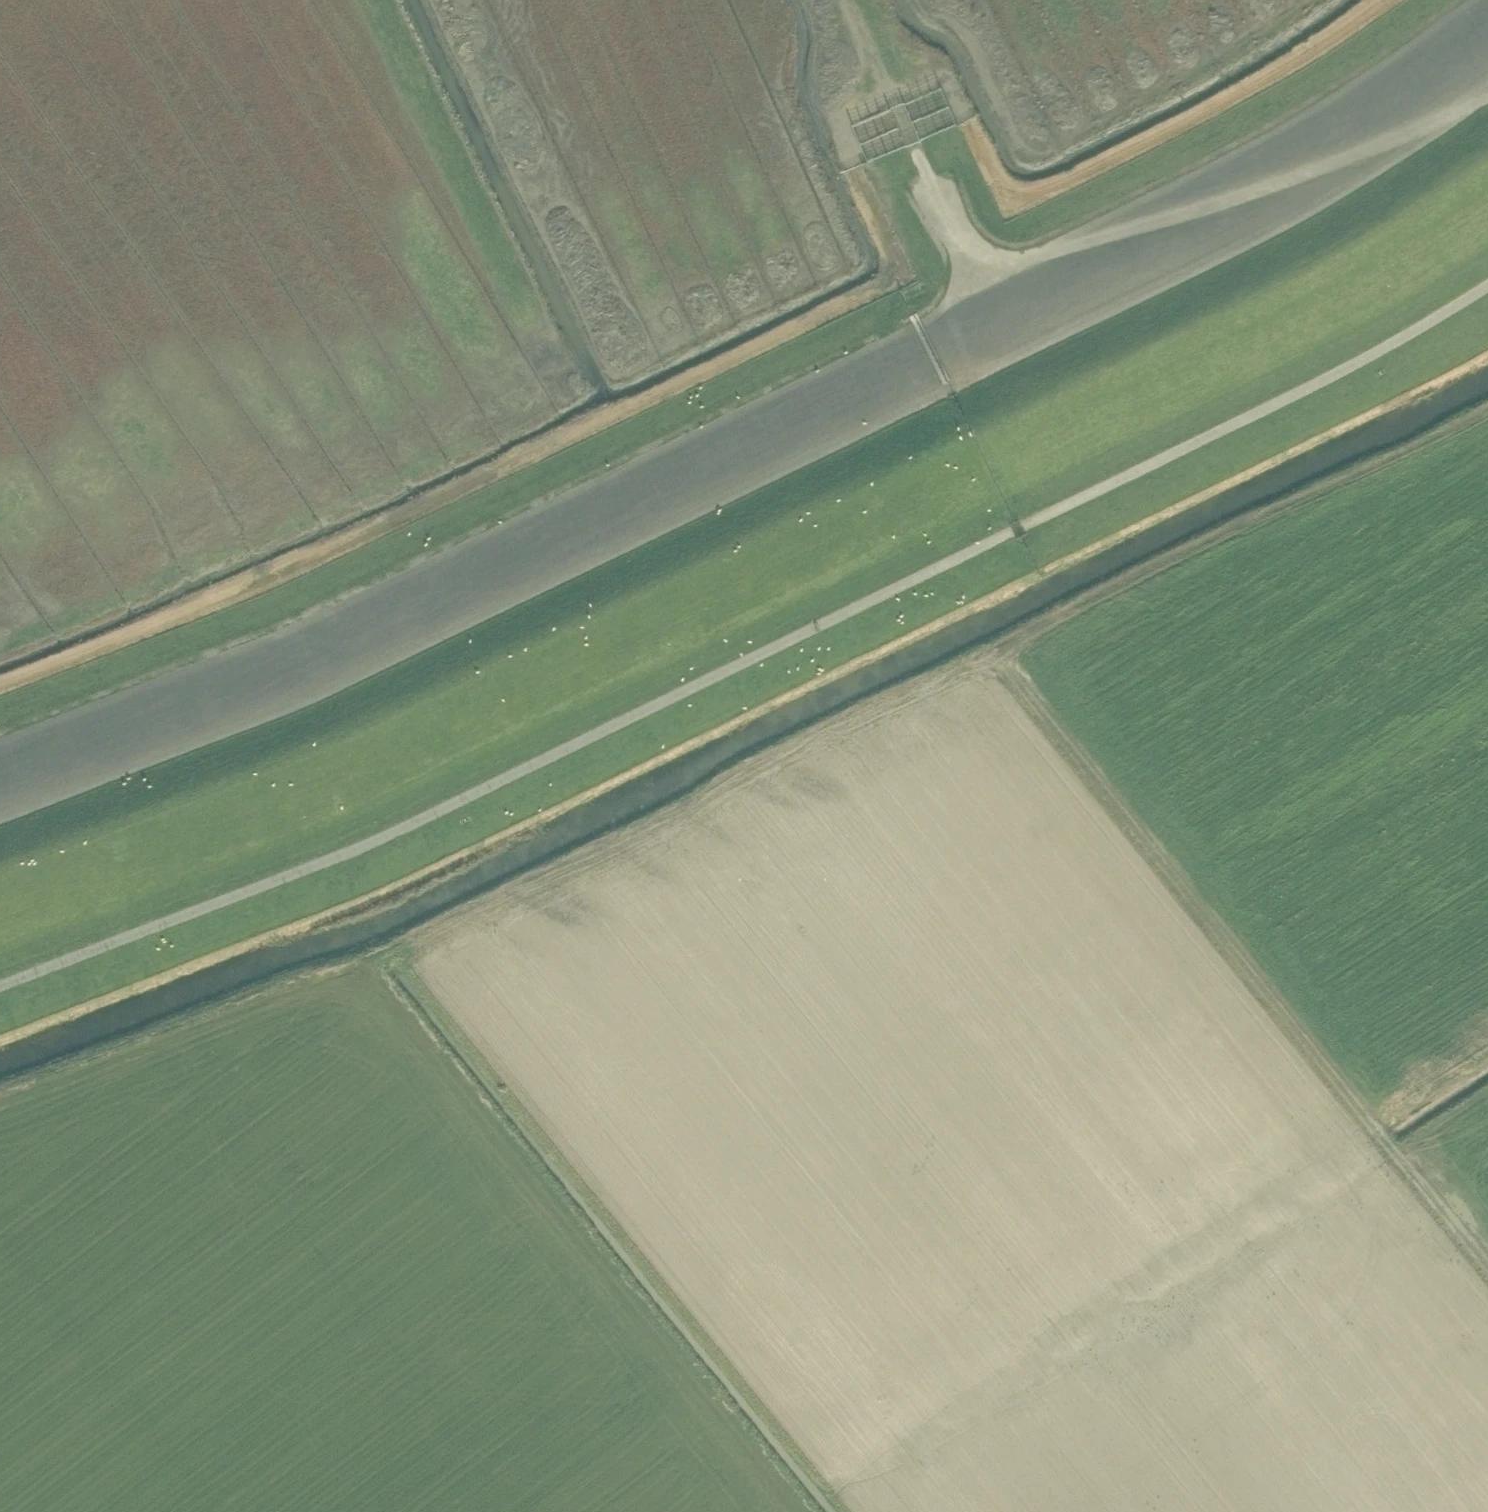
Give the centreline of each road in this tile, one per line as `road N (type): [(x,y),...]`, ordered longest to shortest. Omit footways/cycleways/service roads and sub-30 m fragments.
road 1 (track): [(1487,1275),(1383,1146)]

